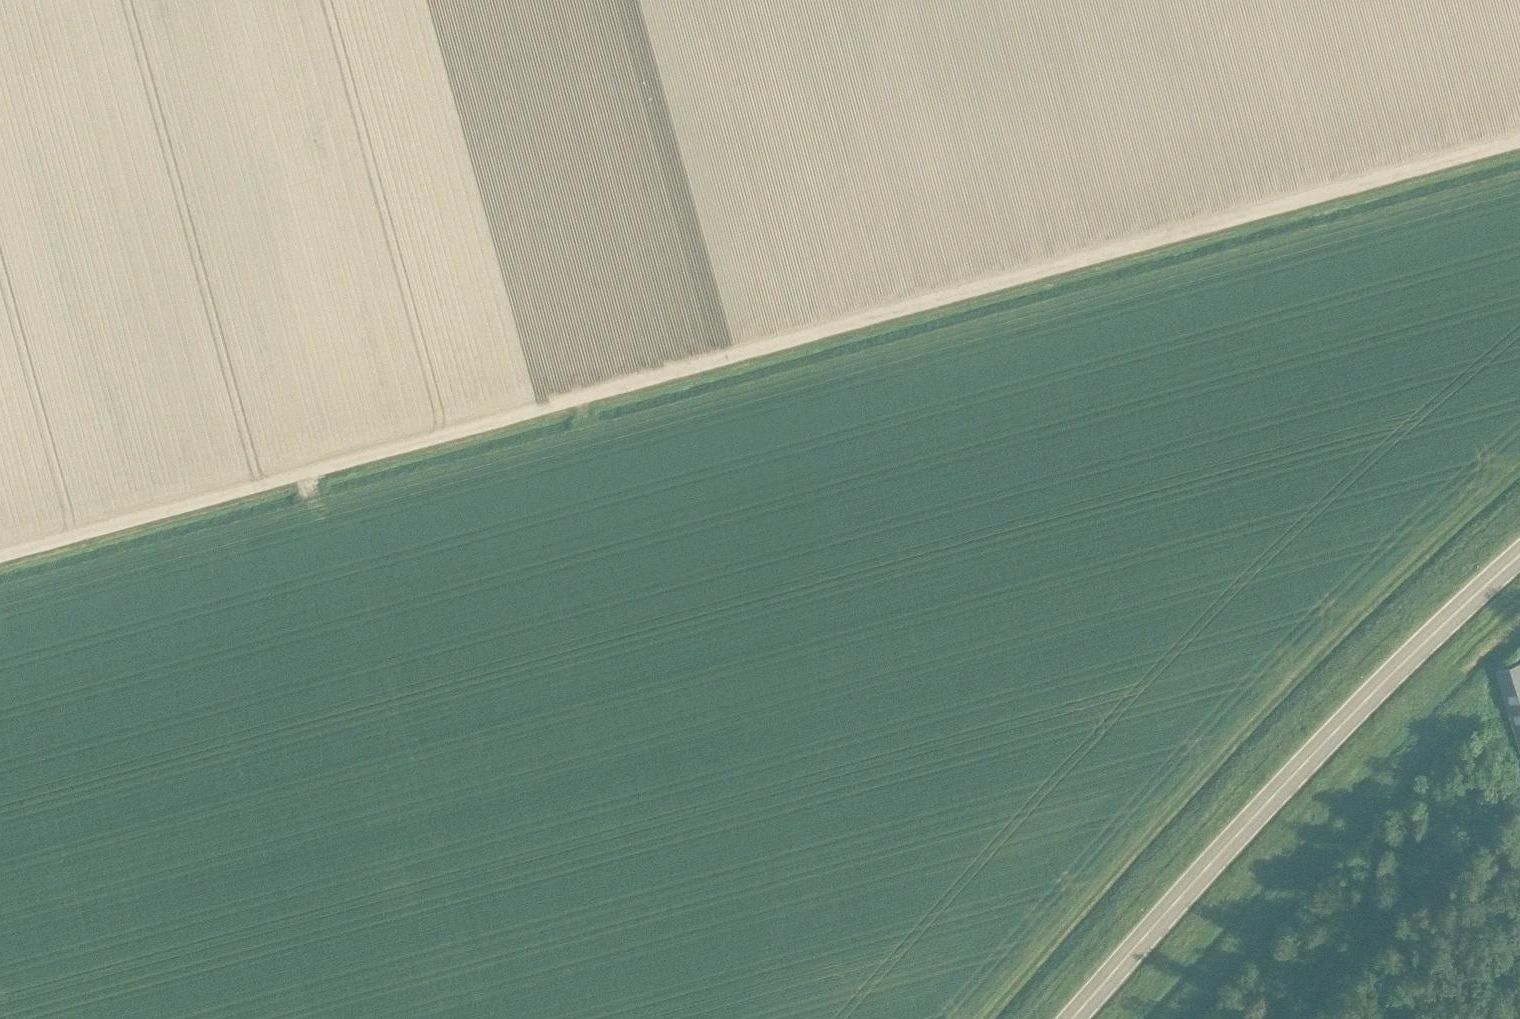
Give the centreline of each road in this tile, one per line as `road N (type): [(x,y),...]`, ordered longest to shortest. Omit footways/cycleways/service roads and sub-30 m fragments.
road 1 (secondary): [(1066,1018),(1309,749),(1519,546)]

